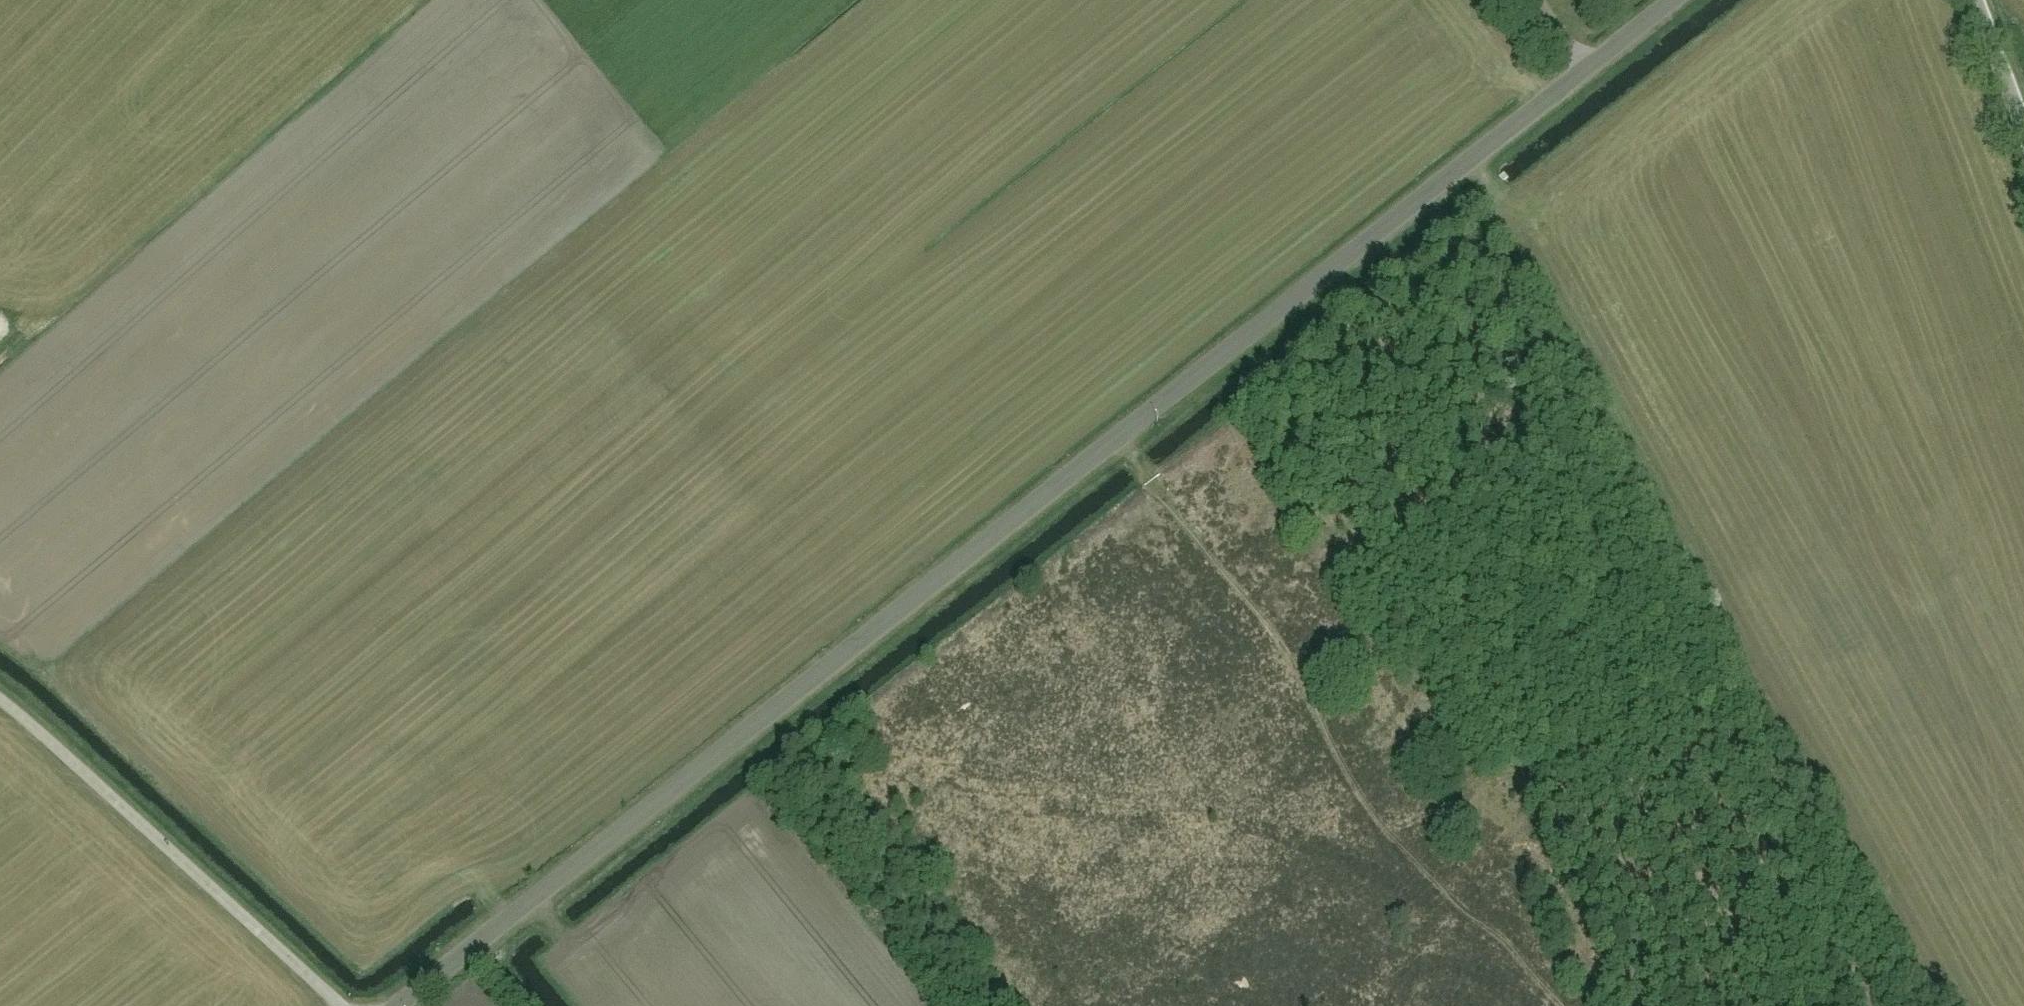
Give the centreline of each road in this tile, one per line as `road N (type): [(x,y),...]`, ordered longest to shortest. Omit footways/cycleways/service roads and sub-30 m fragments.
road 1 (unclassified): [(400,1005),(1670,0)]
road 2 (unclassified): [(2023,117),(1981,0)]

